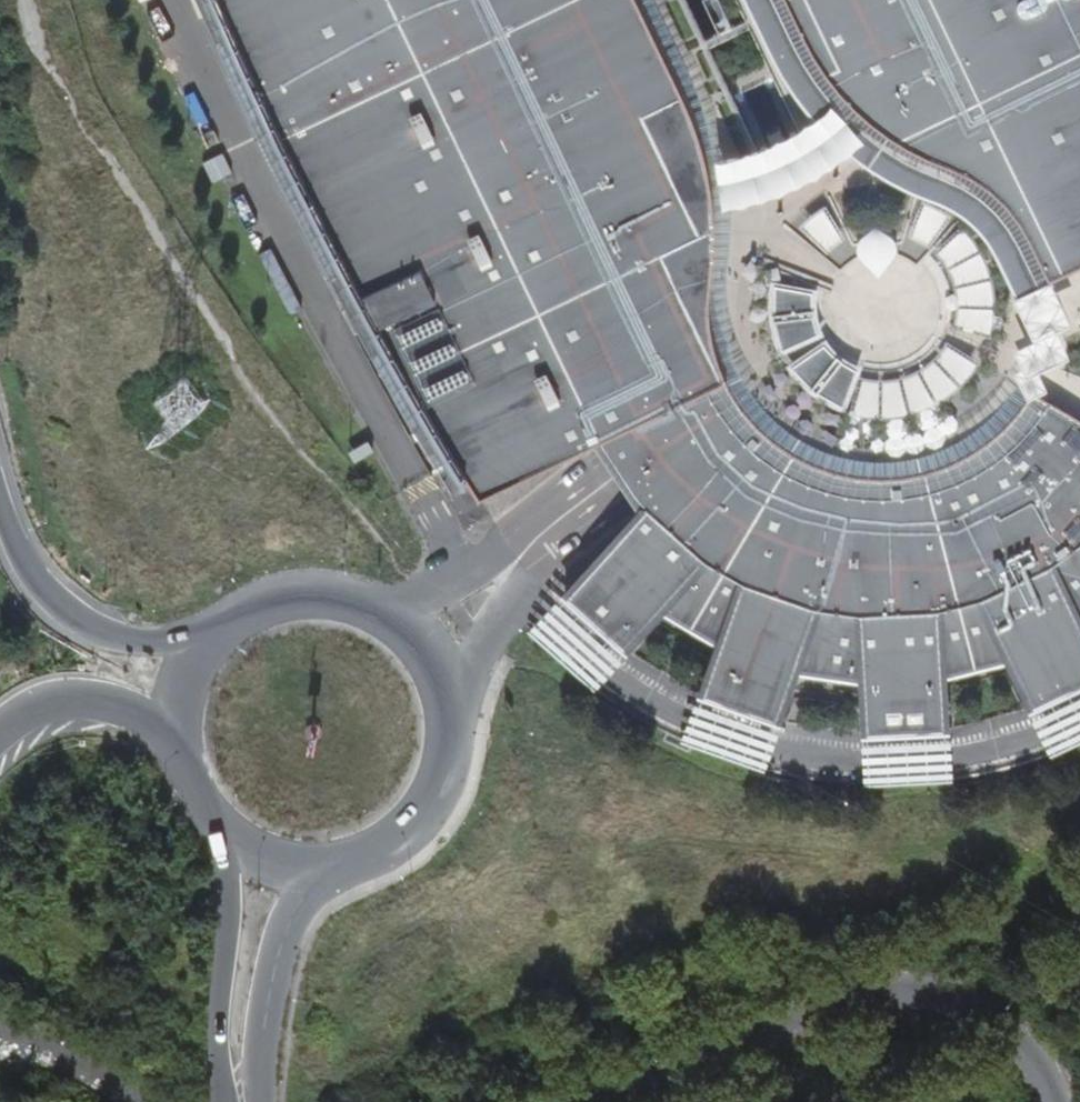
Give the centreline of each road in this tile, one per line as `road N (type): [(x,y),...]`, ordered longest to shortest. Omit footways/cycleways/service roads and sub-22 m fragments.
road 1 (track): [(30,0),(45,54),(93,145),(251,392),(459,628)]
road 2 (secondary): [(315,878),(384,861),(435,812),(457,745),(442,675),(405,629),(341,600),(271,605),(212,644)]
road 3 (primary): [(607,1101),(840,997),(882,991),(972,1003),(1014,1033),(1051,1101)]
road 4 (motorway): [(212,644),(100,637),(43,593),(11,535),(0,492)]
road 5 (secondary): [(217,837),(228,906),(219,1008),(229,1101)]
road 6 (secondary): [(262,1101),(269,995),(315,878)]
road 7 (motorway): [(0,734),(33,712),(71,701),(126,714),(176,747)]

